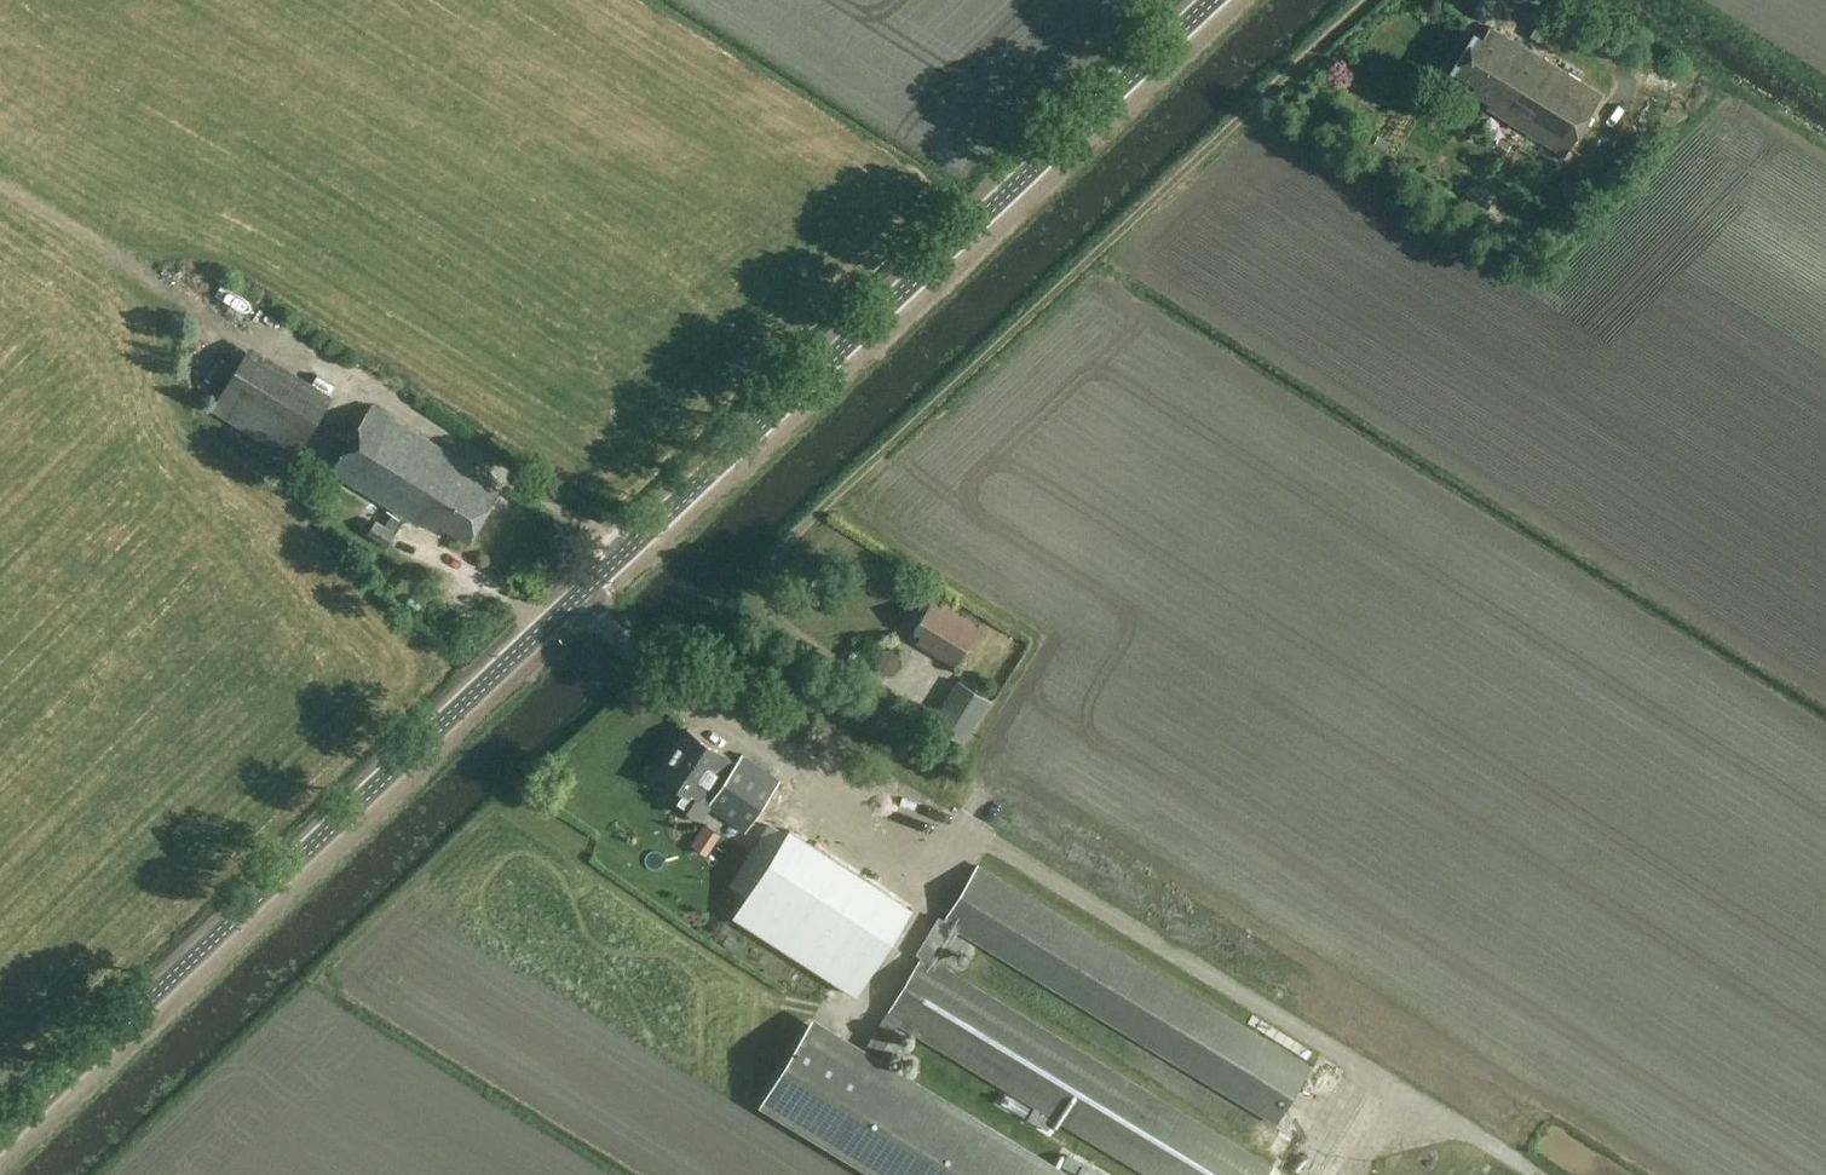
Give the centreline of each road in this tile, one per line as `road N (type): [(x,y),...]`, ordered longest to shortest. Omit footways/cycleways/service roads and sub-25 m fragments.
road 1 (tertiary): [(0,1141),(1214,0)]
road 2 (track): [(633,545),(259,317),(0,187)]

